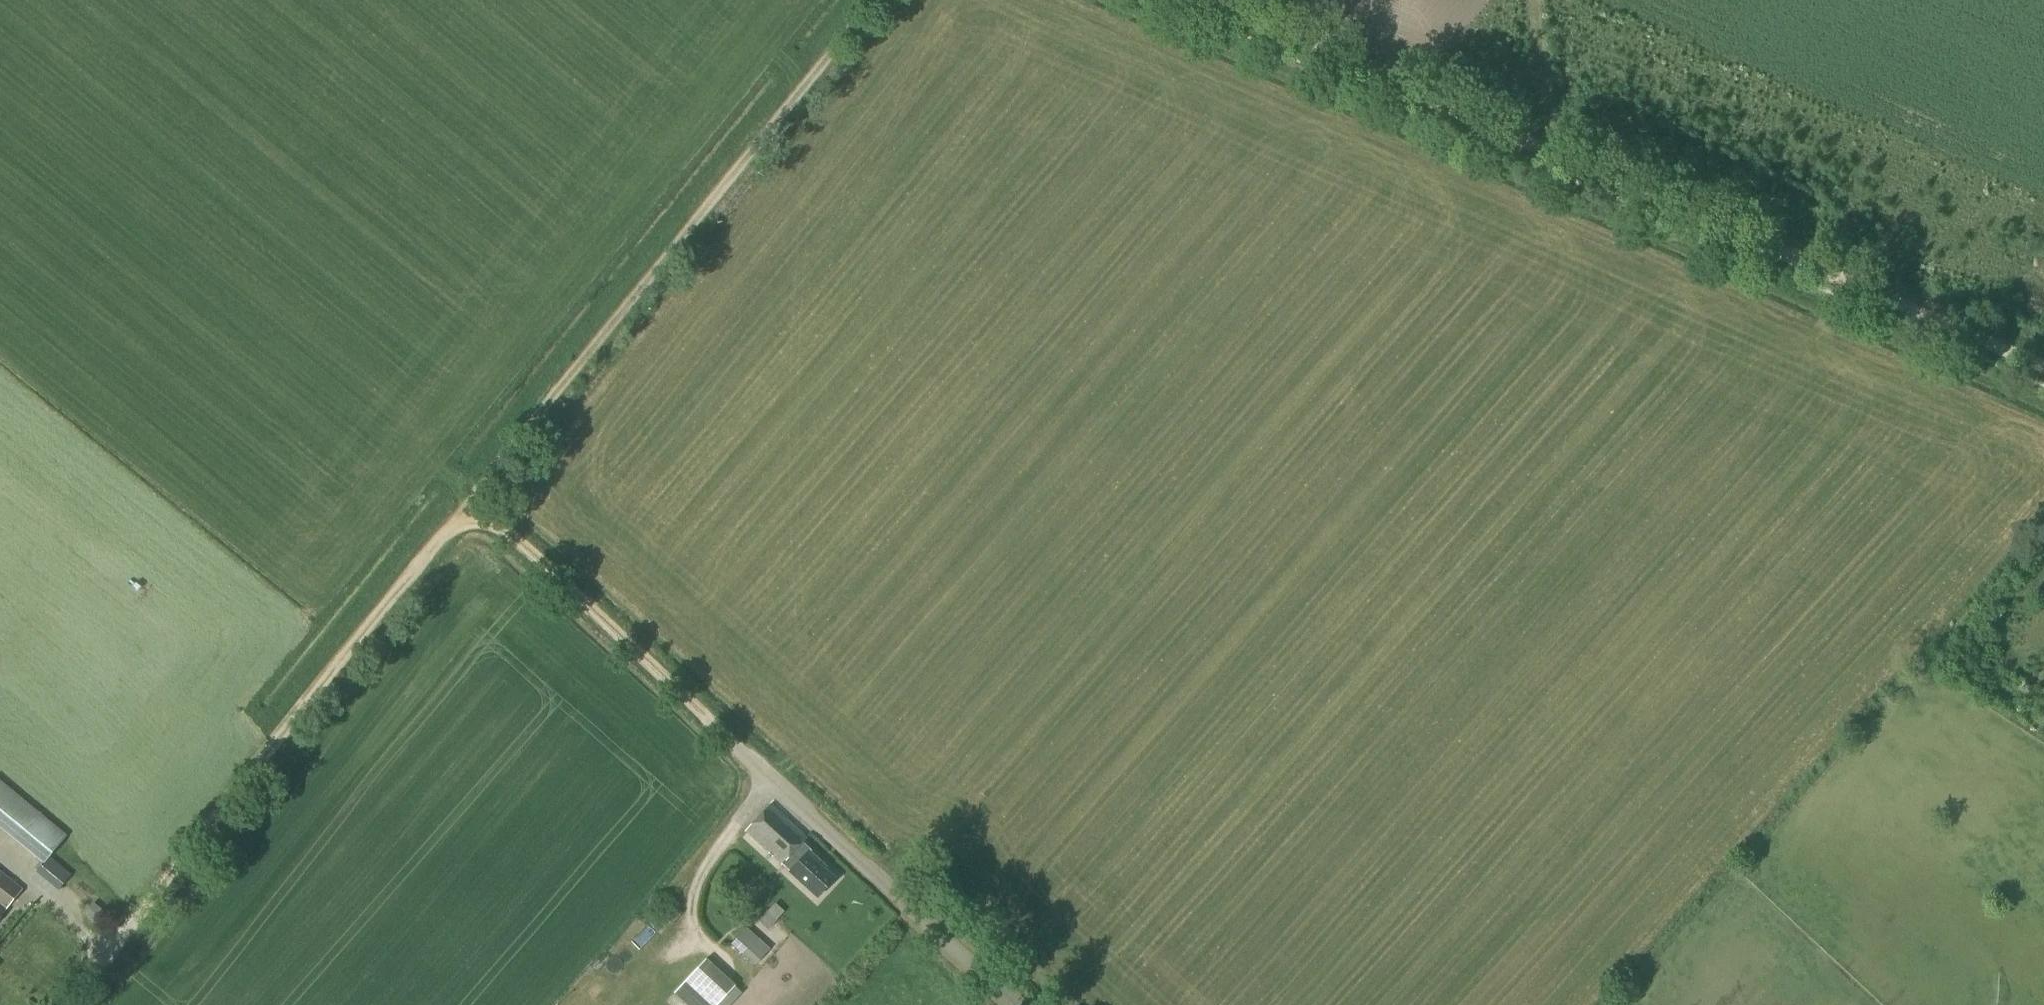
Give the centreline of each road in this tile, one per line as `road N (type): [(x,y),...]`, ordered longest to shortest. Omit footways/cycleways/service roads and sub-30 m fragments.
road 1 (track): [(73,1004),(774,120),(879,0)]
road 2 (track): [(1199,0),(2043,370)]
road 3 (unclassified): [(1006,1004),(466,504)]

